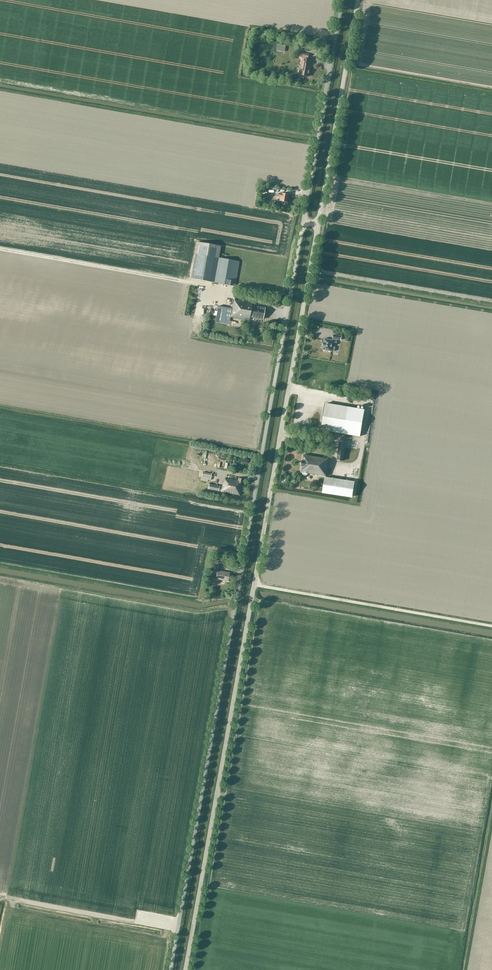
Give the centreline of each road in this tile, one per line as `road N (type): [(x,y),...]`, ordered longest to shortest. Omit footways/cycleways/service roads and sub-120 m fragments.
road 1 (unclassified): [(238,595),(170,969)]
road 2 (unclassified): [(251,598),(318,225)]
road 3 (unclassified): [(303,222),(238,595)]
road 4 (unclassified): [(185,969),(251,598)]
road 5 (track): [(287,313),(188,281),(0,249)]
road 6 (unclassified): [(318,225),(358,0)]
road 7 (unclassified): [(342,0),(303,222)]

